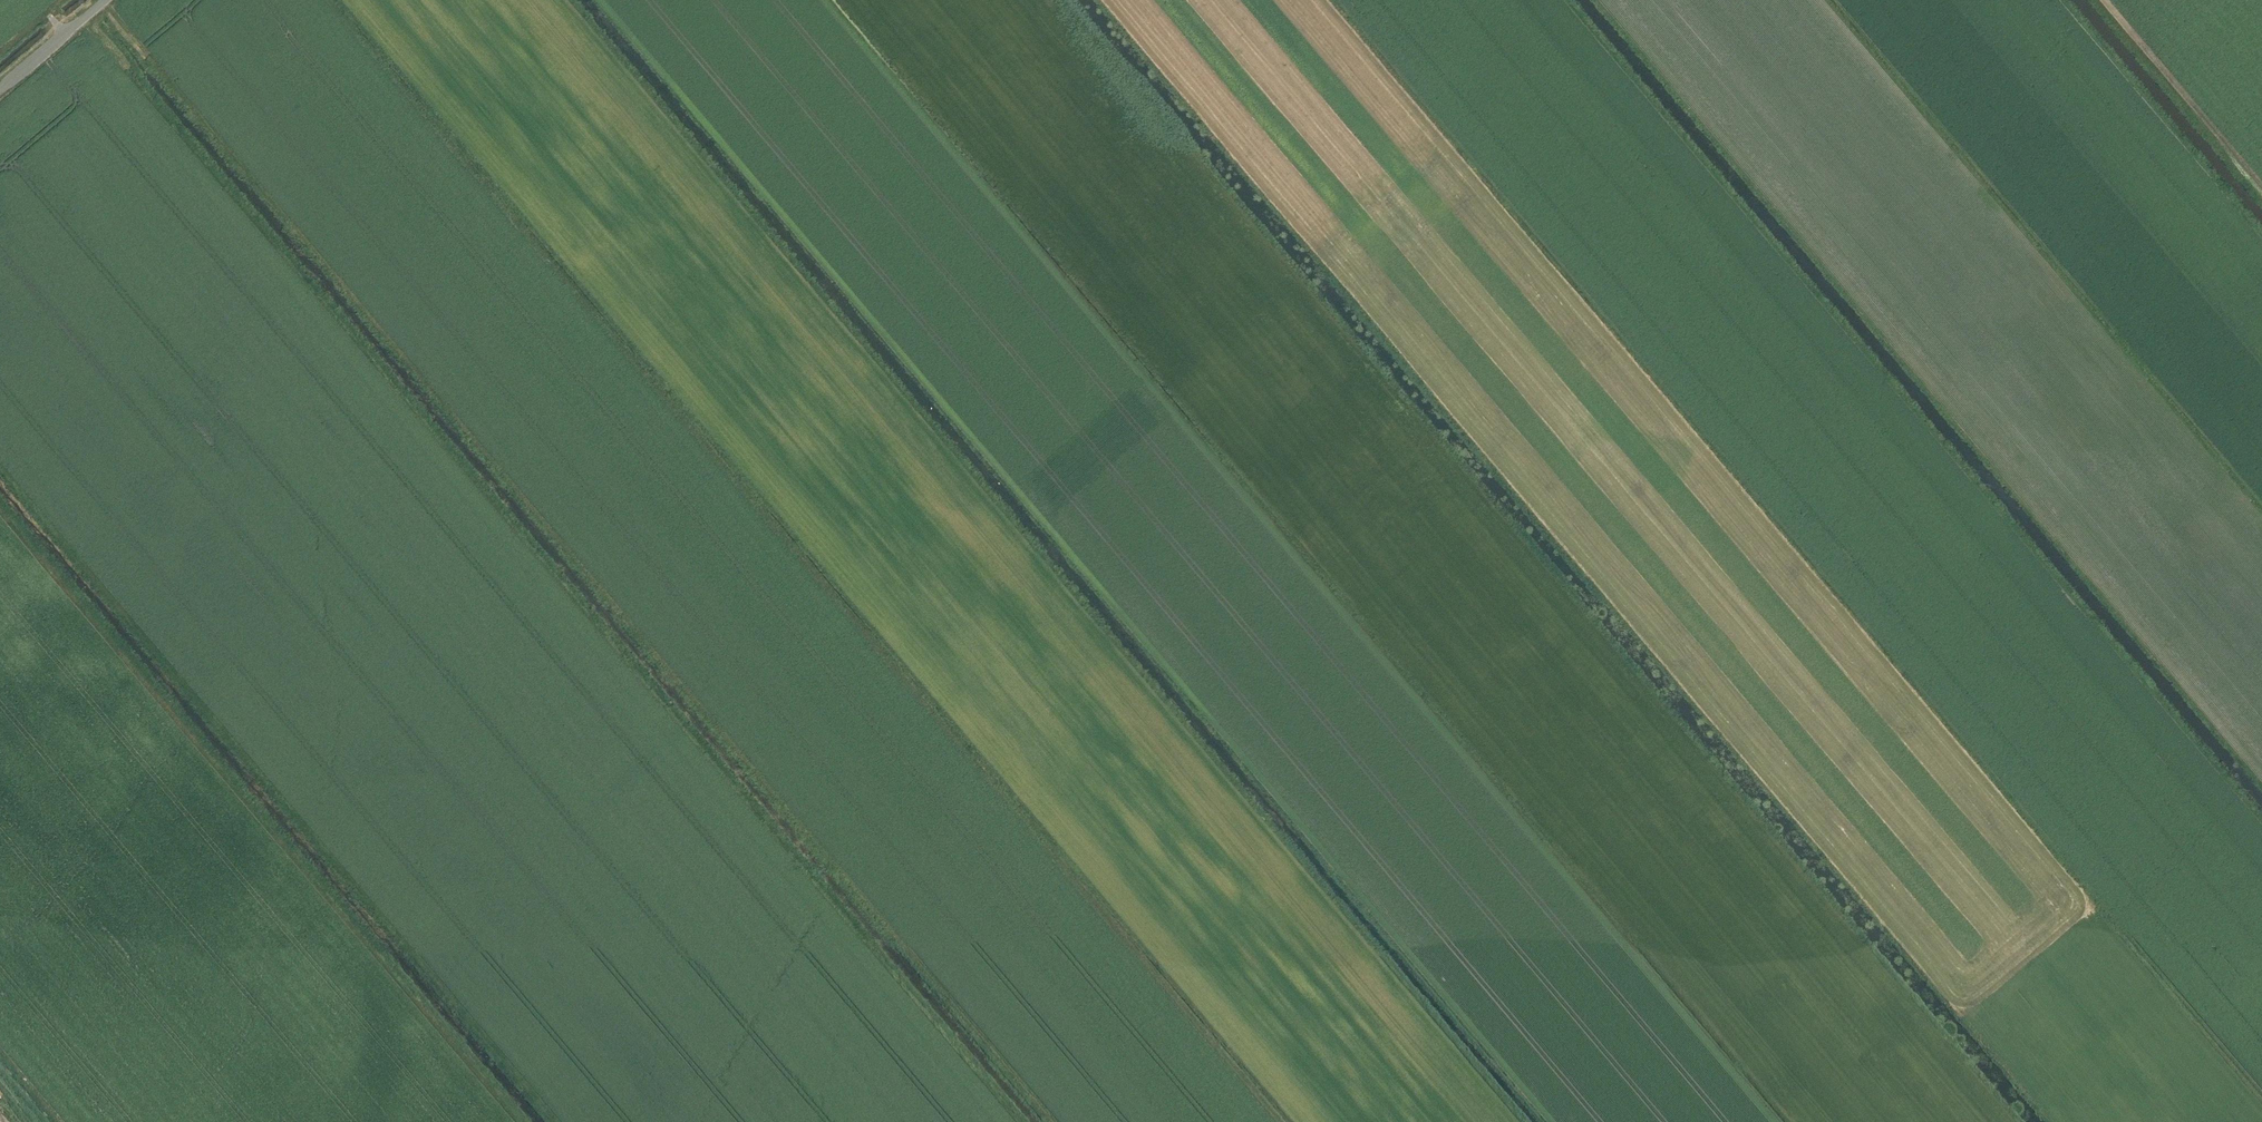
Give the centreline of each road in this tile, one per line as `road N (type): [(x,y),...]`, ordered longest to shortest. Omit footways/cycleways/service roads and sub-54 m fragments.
road 1 (unclassified): [(0,88),(104,0)]

